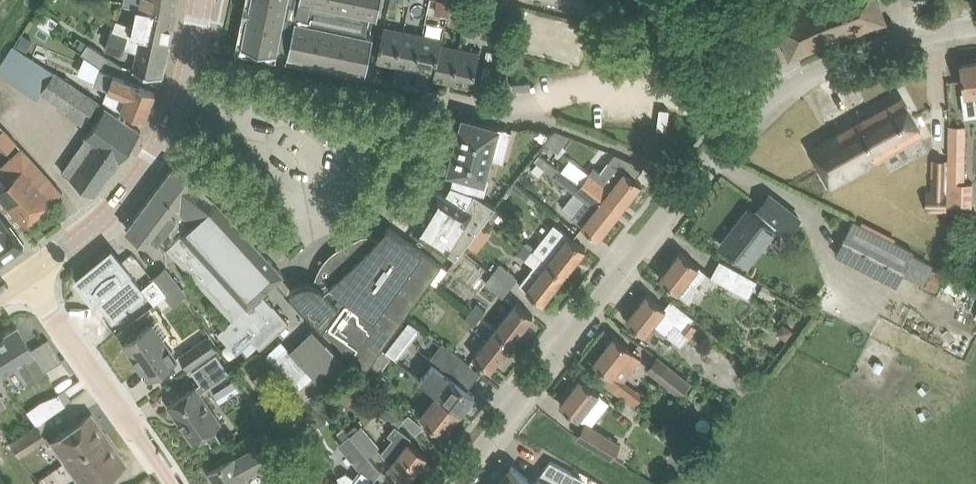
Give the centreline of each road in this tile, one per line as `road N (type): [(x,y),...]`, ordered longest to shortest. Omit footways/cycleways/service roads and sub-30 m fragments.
road 1 (unclassified): [(455,483),(747,119),(812,73),(923,34)]
road 2 (residential): [(178,483),(29,275)]
road 3 (tertiary): [(99,224),(169,129),(201,0)]
road 4 (residential): [(99,224),(0,111)]

